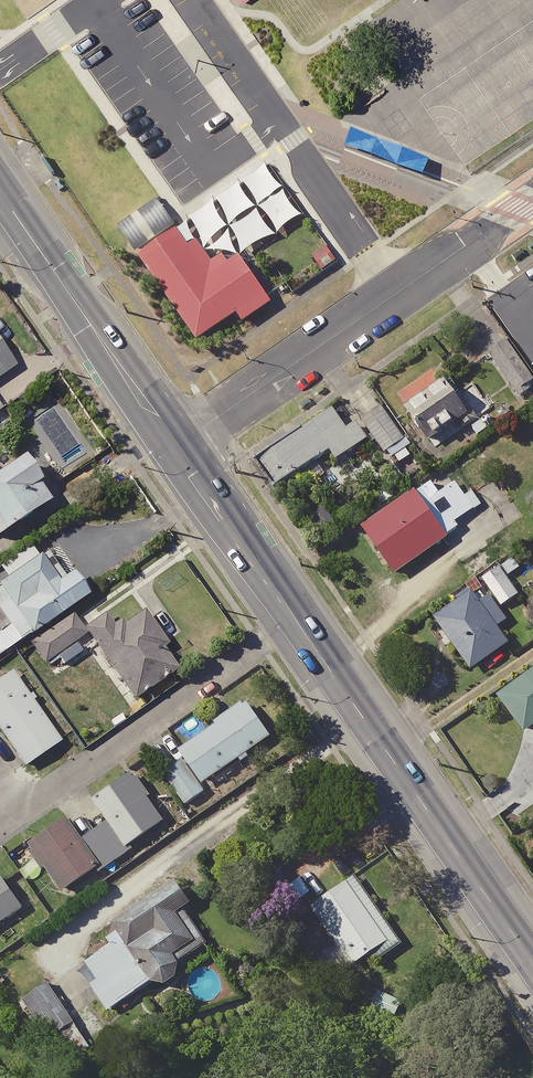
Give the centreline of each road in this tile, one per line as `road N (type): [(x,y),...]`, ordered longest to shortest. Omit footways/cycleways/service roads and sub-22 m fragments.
road 1 (residential): [(532,202),(180,441)]
road 2 (secondary): [(297,620),(532,962)]
road 3 (residential): [(0,808),(33,796),(297,620)]
road 4 (secondary): [(0,195),(180,441)]
road 5 (secondary): [(180,441),(297,620)]

